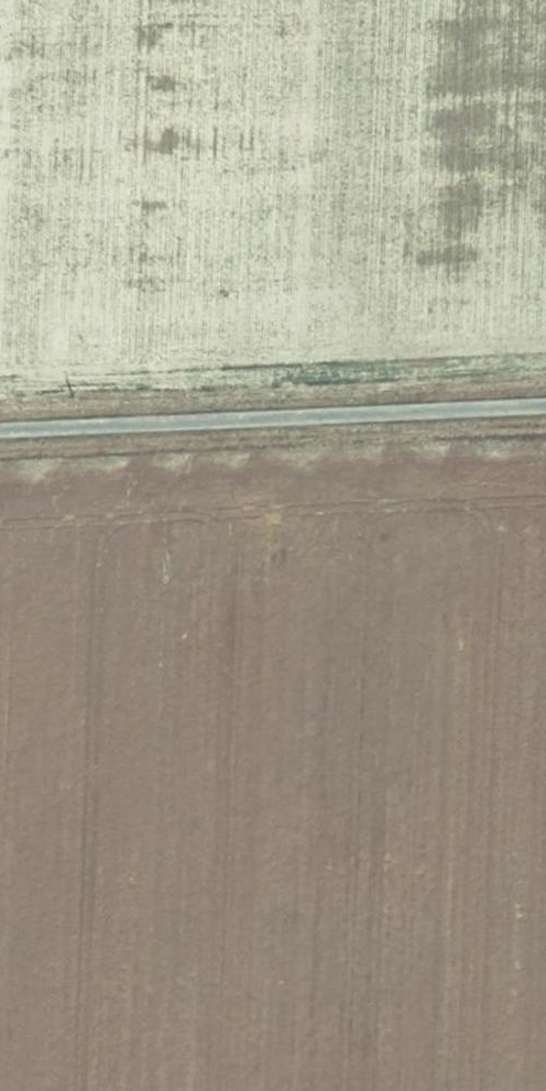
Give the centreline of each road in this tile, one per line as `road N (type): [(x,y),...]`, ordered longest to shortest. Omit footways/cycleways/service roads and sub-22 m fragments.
road 1 (residential): [(545,407),(0,431)]

